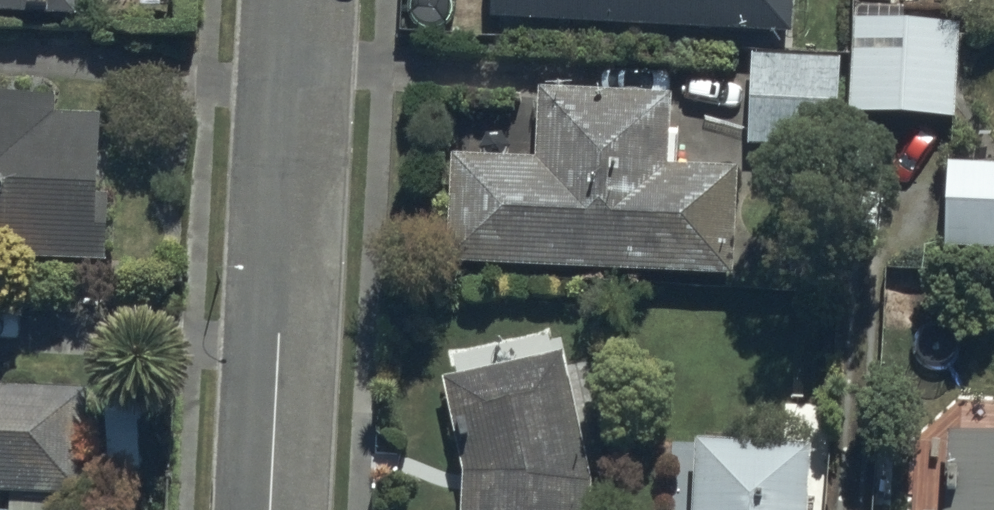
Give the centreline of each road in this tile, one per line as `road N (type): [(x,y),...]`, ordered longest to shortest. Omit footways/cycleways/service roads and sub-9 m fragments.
road 1 (residential): [(272,509),(298,0)]

